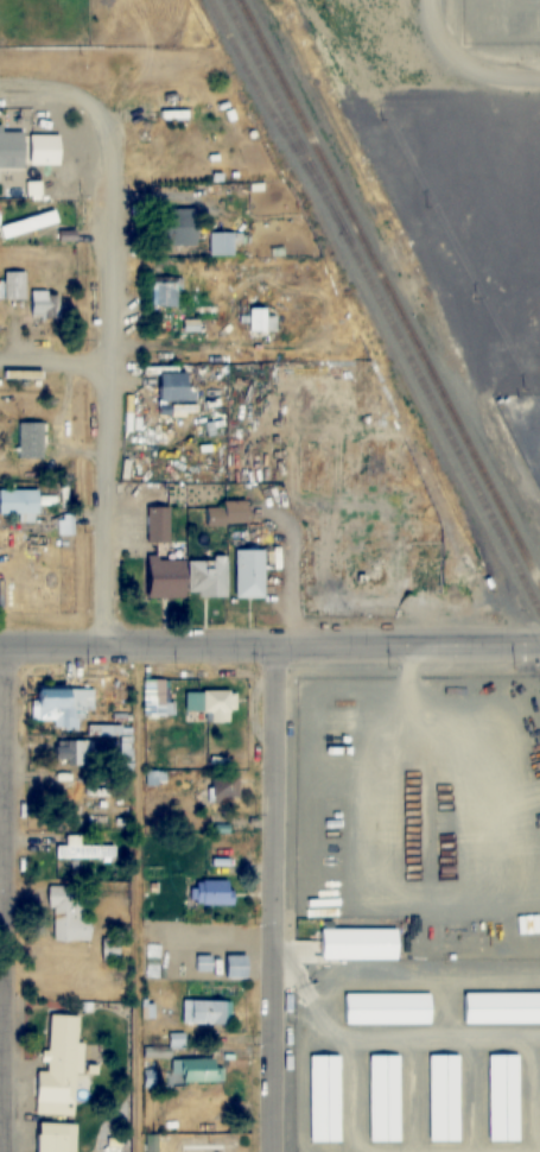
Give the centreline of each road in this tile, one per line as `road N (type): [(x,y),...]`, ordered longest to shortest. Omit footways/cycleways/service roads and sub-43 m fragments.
road 1 (tertiary): [(539,641),(0,645)]
road 2 (residential): [(107,644),(103,118)]
road 3 (residential): [(266,1151),(268,644)]
road 4 (residential): [(0,1151),(1,645)]

